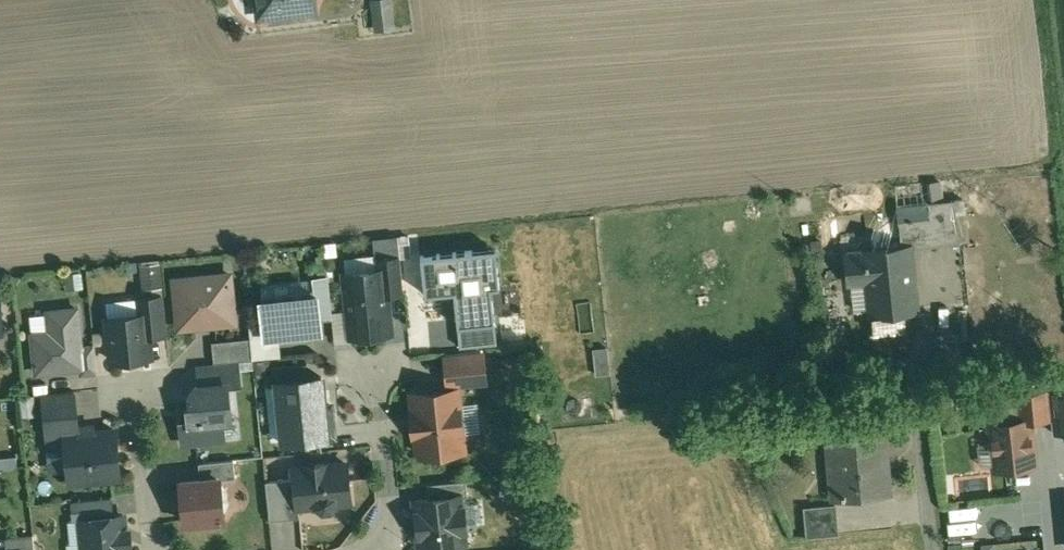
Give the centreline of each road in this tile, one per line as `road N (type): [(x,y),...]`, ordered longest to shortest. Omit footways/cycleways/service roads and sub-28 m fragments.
road 1 (track): [(1040,0),(1063,227)]
road 2 (residential): [(391,549),(373,368)]
road 3 (residential): [(155,549),(137,396)]

